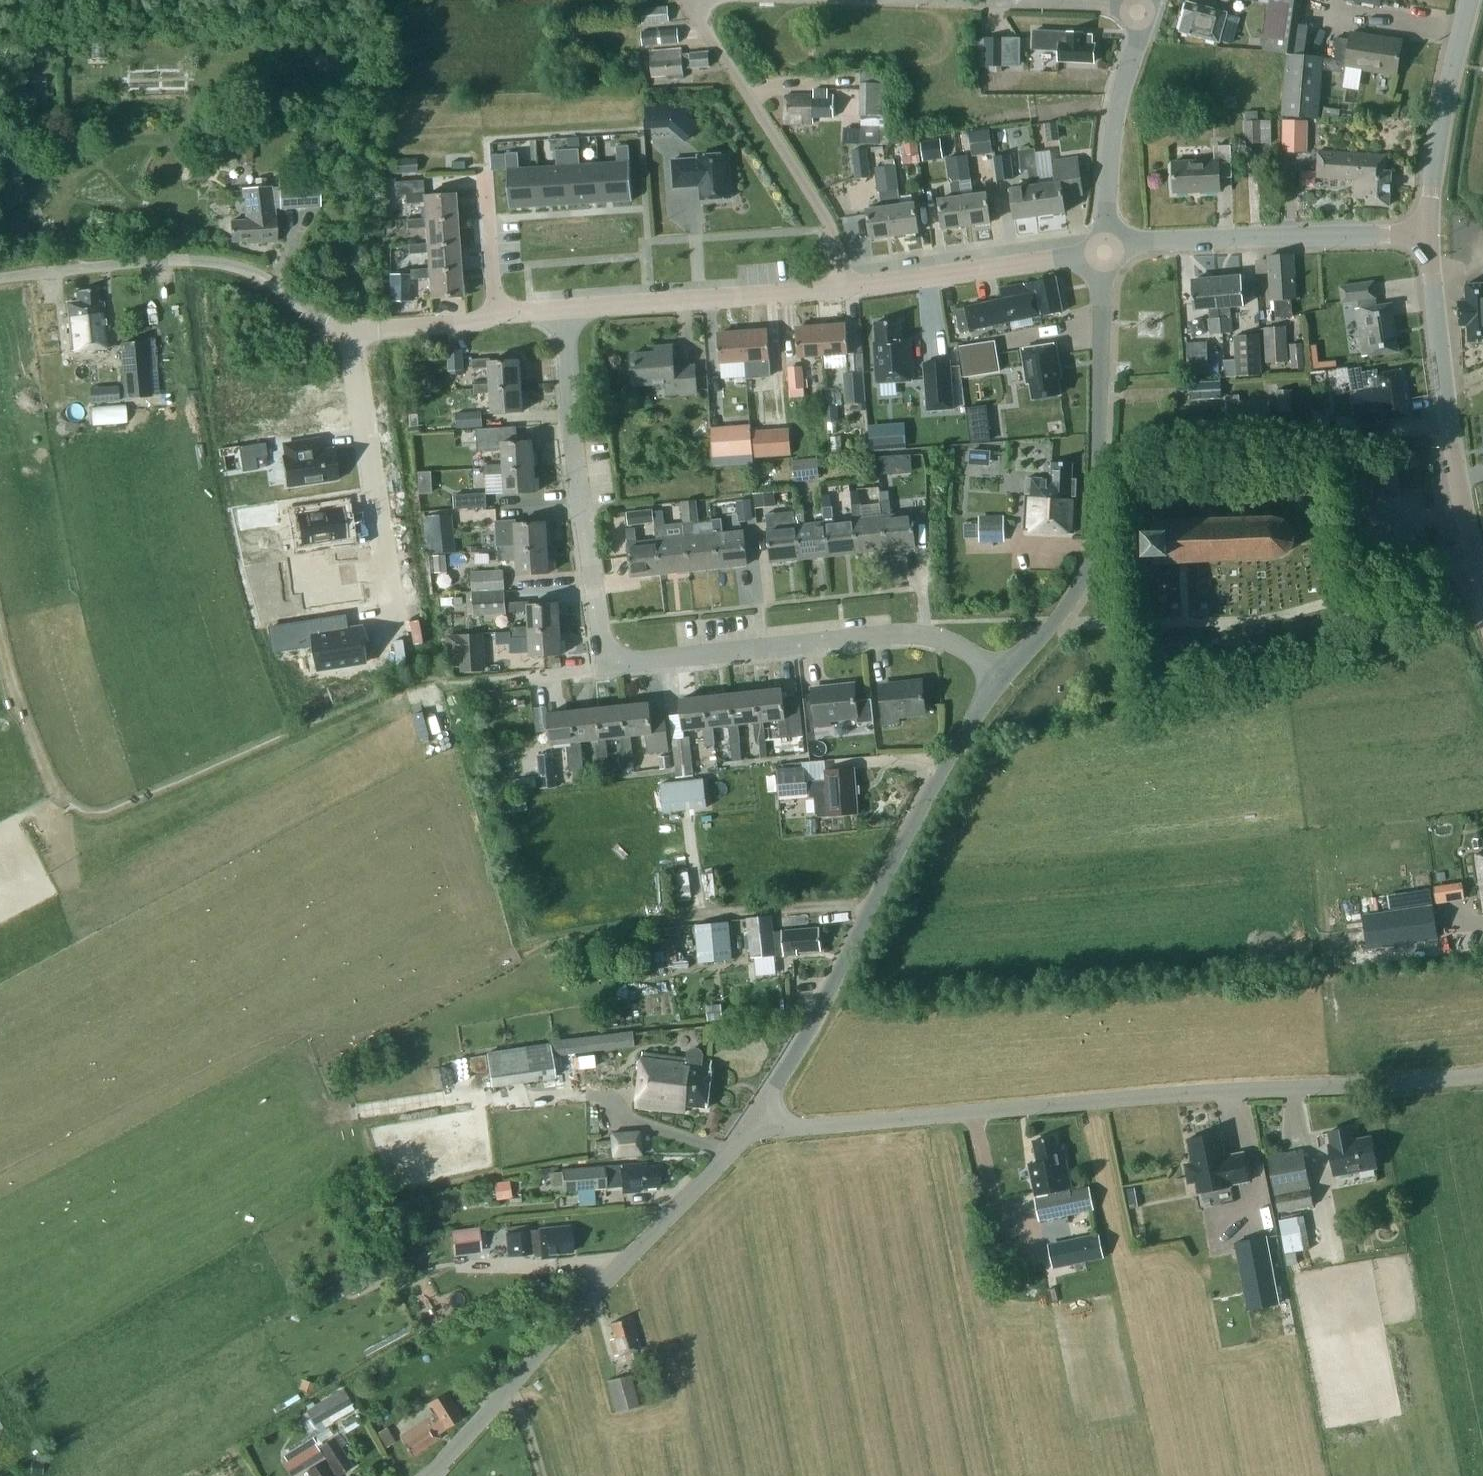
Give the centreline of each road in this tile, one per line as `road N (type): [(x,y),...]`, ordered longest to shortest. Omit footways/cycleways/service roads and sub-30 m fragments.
road 1 (residential): [(1000,683),(967,652),(927,634),(631,662),(609,650),(599,632),(563,309)]
road 2 (unclassified): [(755,1117),(786,1127),(1482,1073)]
road 3 (track): [(0,639),(19,713),(52,787),(72,808),(98,815),(405,682),(434,677),(459,686)]
road 4 (residential): [(494,315),(335,324),(268,276),(196,259),(0,279)]
road 5 (residential): [(755,1117),(794,1056),(899,844),(1000,683)]
road 6 (residential): [(423,1475),(700,1187),(755,1117)]
road 7 (residential): [(1000,683),(1091,567),(1104,251)]
road 8 (tertiary): [(1482,579),(1451,435),(1427,234)]
road 9 (residential): [(844,287),(839,248),(687,4)]
road 10 (residential): [(1427,234),(1157,241),(1104,251)]
road 11 (residential): [(844,287),(563,309)]
road 12 (residential): [(1104,251),(844,287)]
road 13 (tertiary): [(1427,234),(1444,99),(1471,0)]
road 14 (residential): [(1104,251),(1114,107),(1142,18)]
road 15 (residential): [(494,315),(484,173)]

